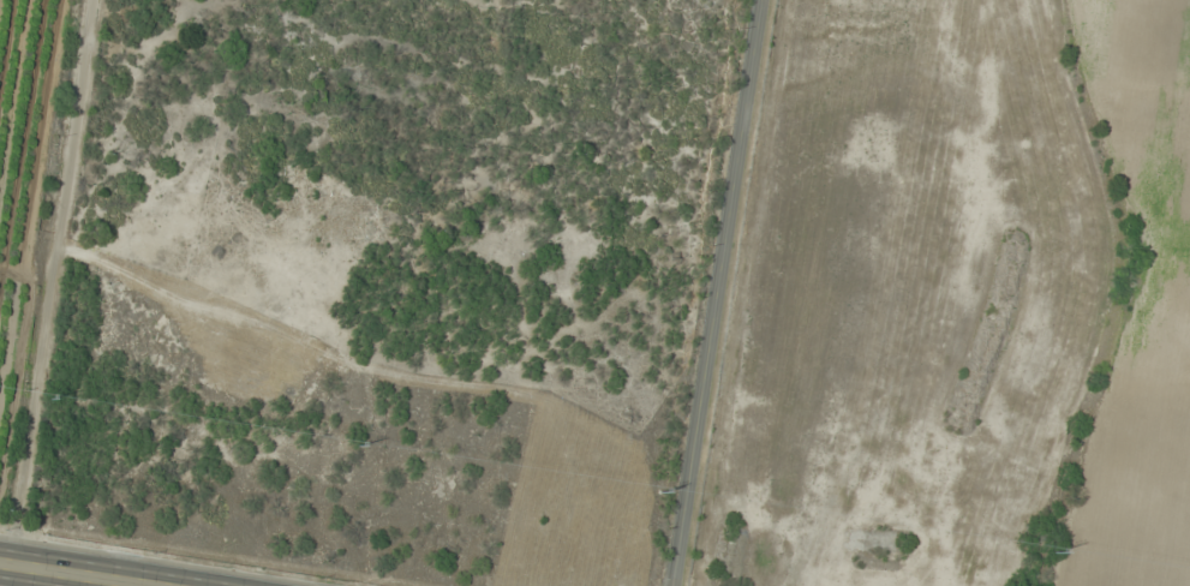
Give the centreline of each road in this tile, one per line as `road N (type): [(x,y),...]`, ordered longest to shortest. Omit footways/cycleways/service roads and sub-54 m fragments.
road 1 (tertiary): [(681,585),(765,0)]

